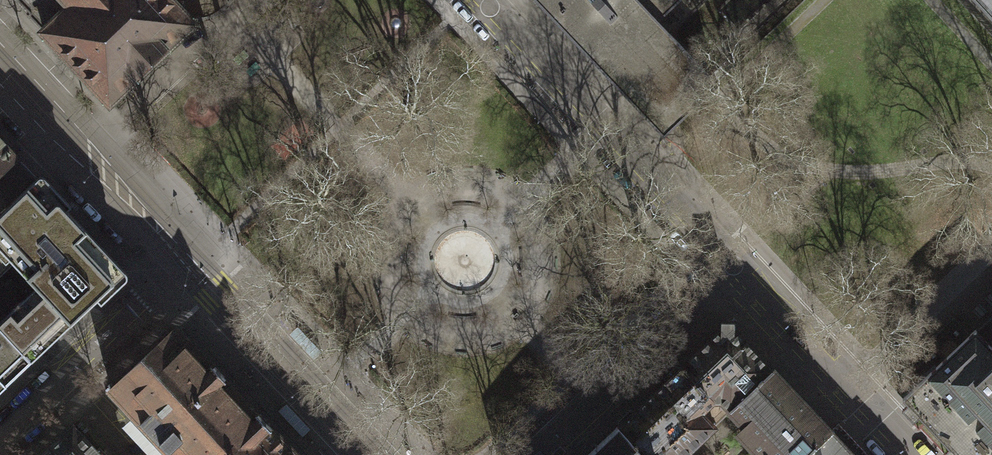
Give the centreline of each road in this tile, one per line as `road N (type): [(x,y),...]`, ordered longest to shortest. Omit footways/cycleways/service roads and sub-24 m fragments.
road 1 (residential): [(729,270),(476,0)]
road 2 (residential): [(531,454),(729,270)]
road 3 (residential): [(369,454),(184,259)]
road 4 (residential): [(184,259),(0,434)]
road 5 (residential): [(903,454),(729,270)]
road 6 (residential): [(184,259),(64,132)]

